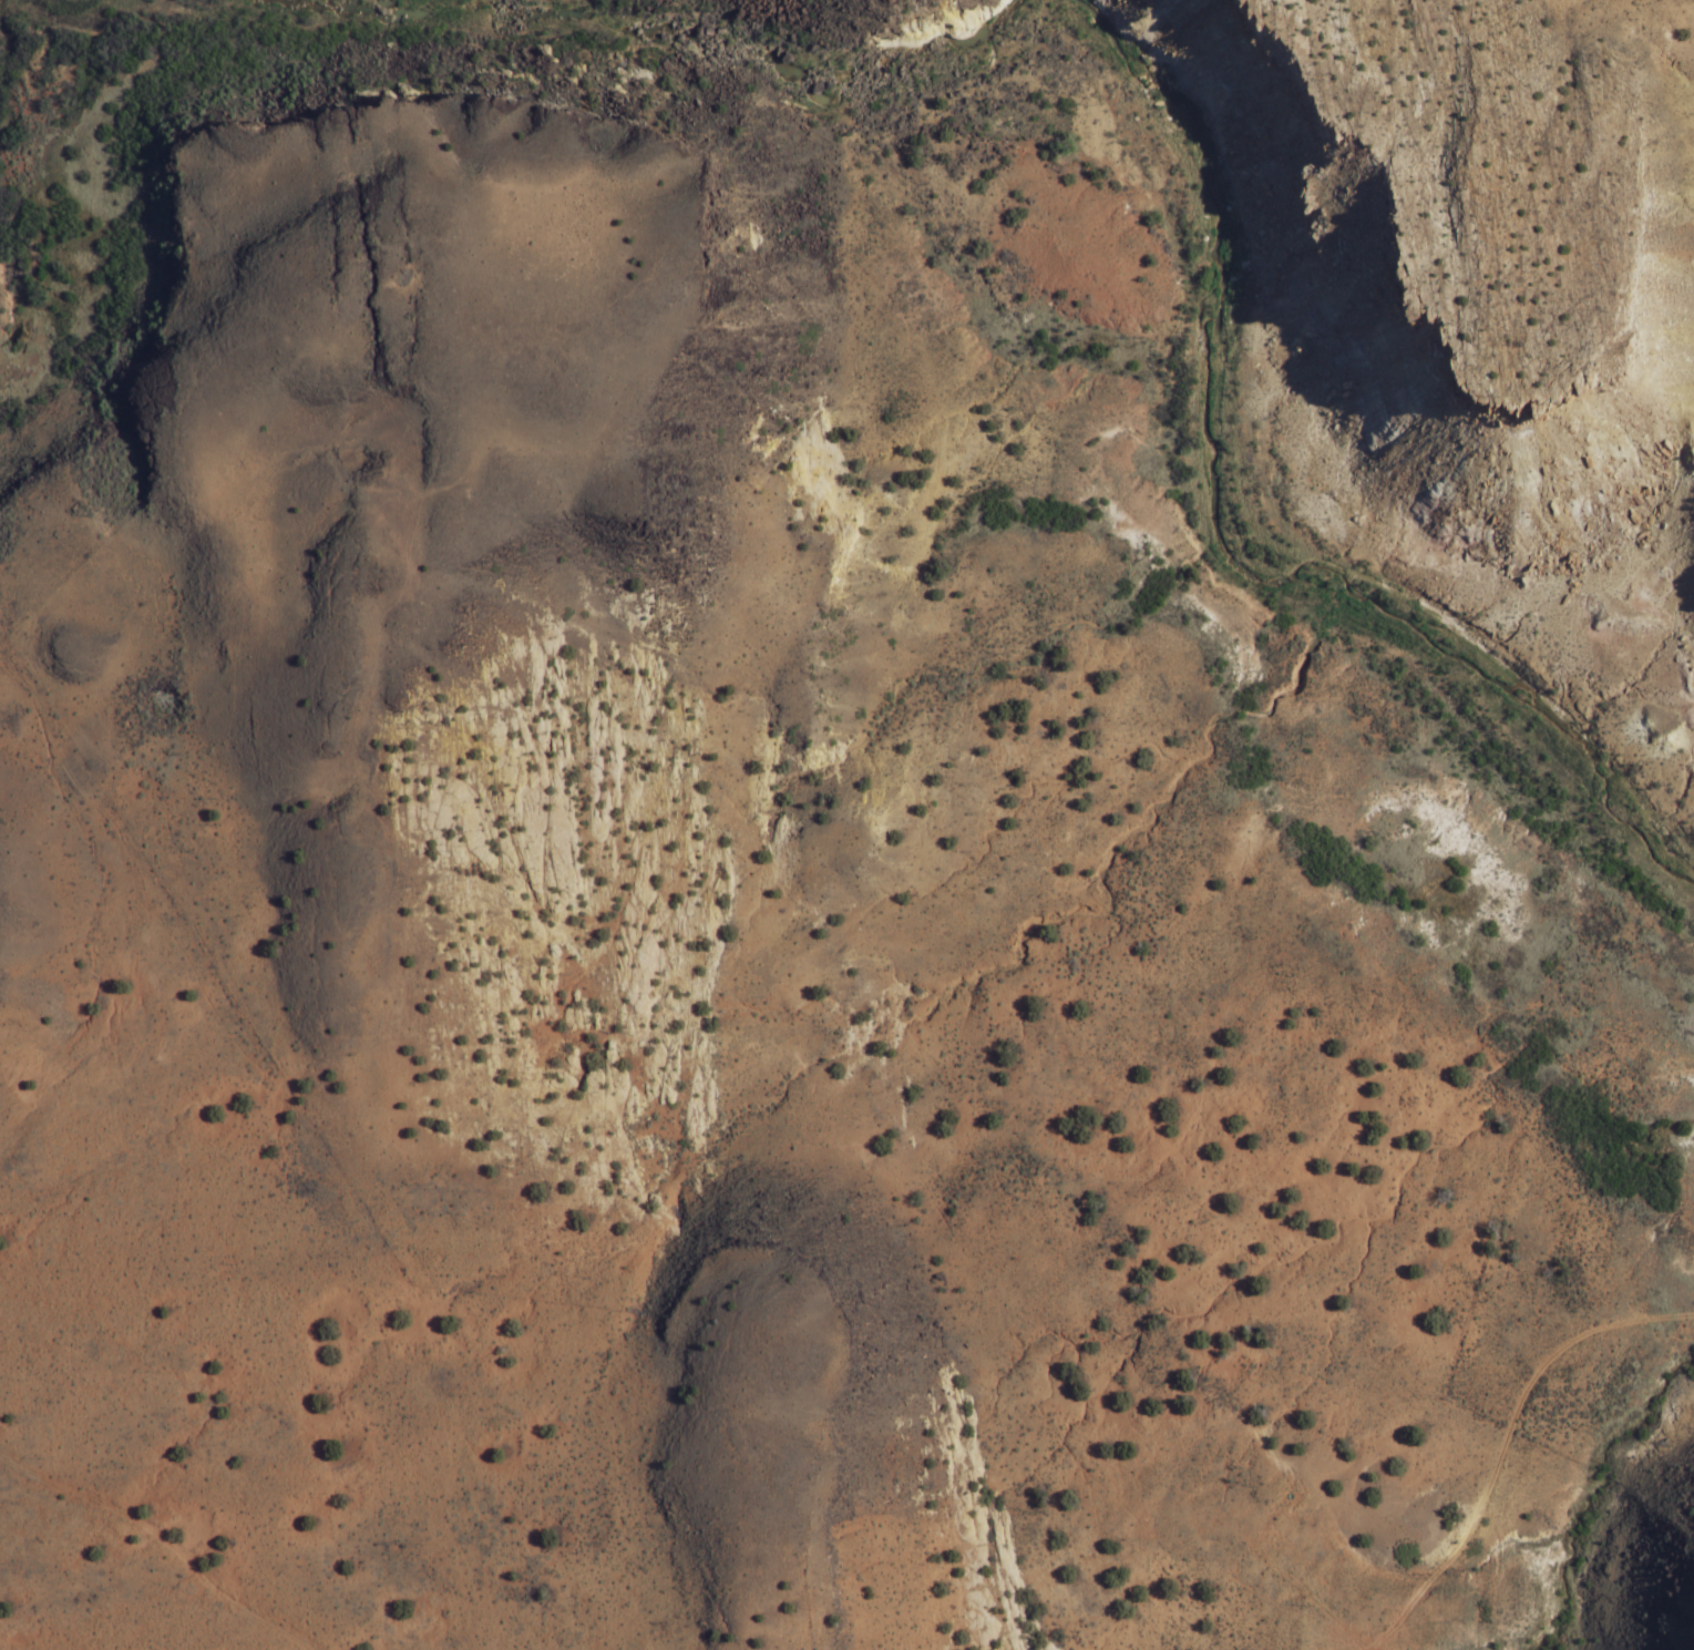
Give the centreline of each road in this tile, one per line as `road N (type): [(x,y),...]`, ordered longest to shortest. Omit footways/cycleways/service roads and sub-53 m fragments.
road 1 (track): [(1366,1649),(1396,1631),(1477,1525),(1539,1369),(1616,1322),(1693,1312)]

